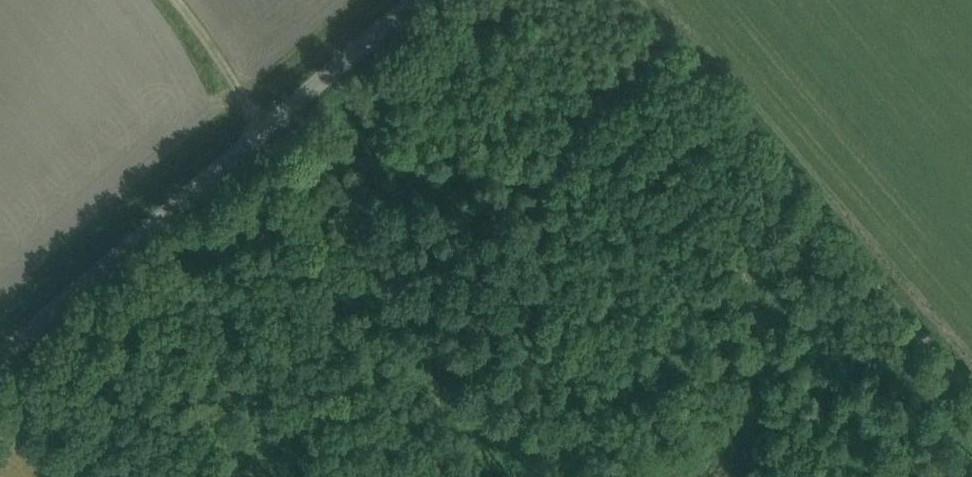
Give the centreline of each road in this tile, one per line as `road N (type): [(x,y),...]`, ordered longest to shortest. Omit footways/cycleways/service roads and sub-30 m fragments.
road 1 (track): [(783,476),(764,294),(517,0)]
road 2 (unclassified): [(0,353),(412,0)]
road 3 (track): [(431,476),(425,140),(387,141),(320,79)]
road 4 (track): [(425,164),(529,171),(628,133)]

